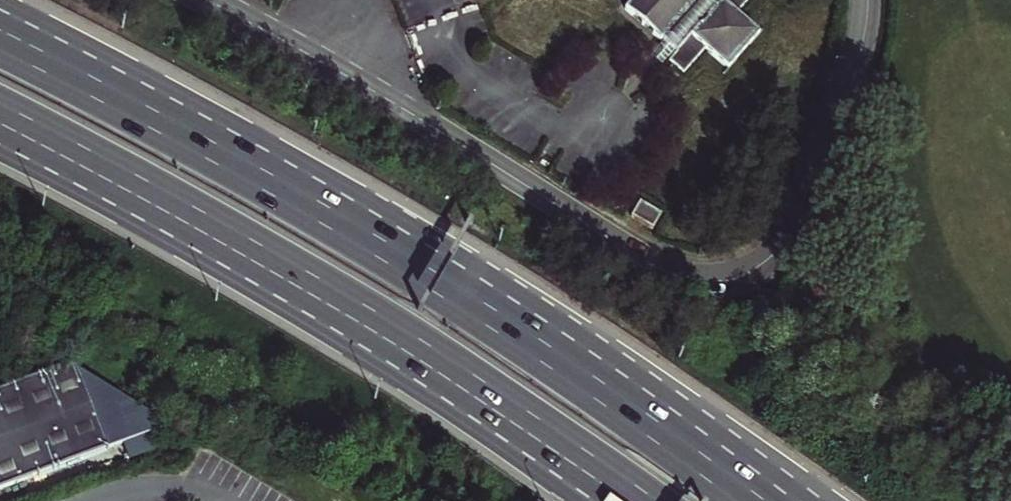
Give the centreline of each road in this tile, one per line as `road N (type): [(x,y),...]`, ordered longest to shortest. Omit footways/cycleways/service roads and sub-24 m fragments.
road 1 (residential): [(867,0),(853,73),(786,240),(754,270),(712,279),(675,274),(636,255),(399,106),(208,0)]
road 2 (motorway): [(757,500),(453,290),(0,38)]
road 3 (motorway): [(0,114),(292,273),(623,490)]

